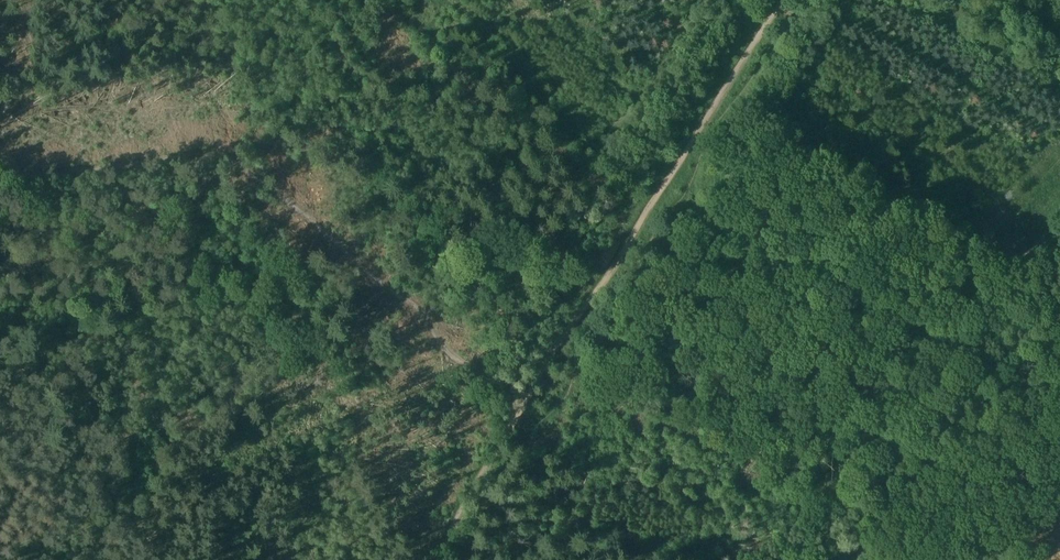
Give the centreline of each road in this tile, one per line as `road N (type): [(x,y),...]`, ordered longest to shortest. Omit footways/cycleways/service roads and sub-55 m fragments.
road 1 (track): [(782,0),(550,358)]
road 2 (track): [(550,358),(438,559)]

